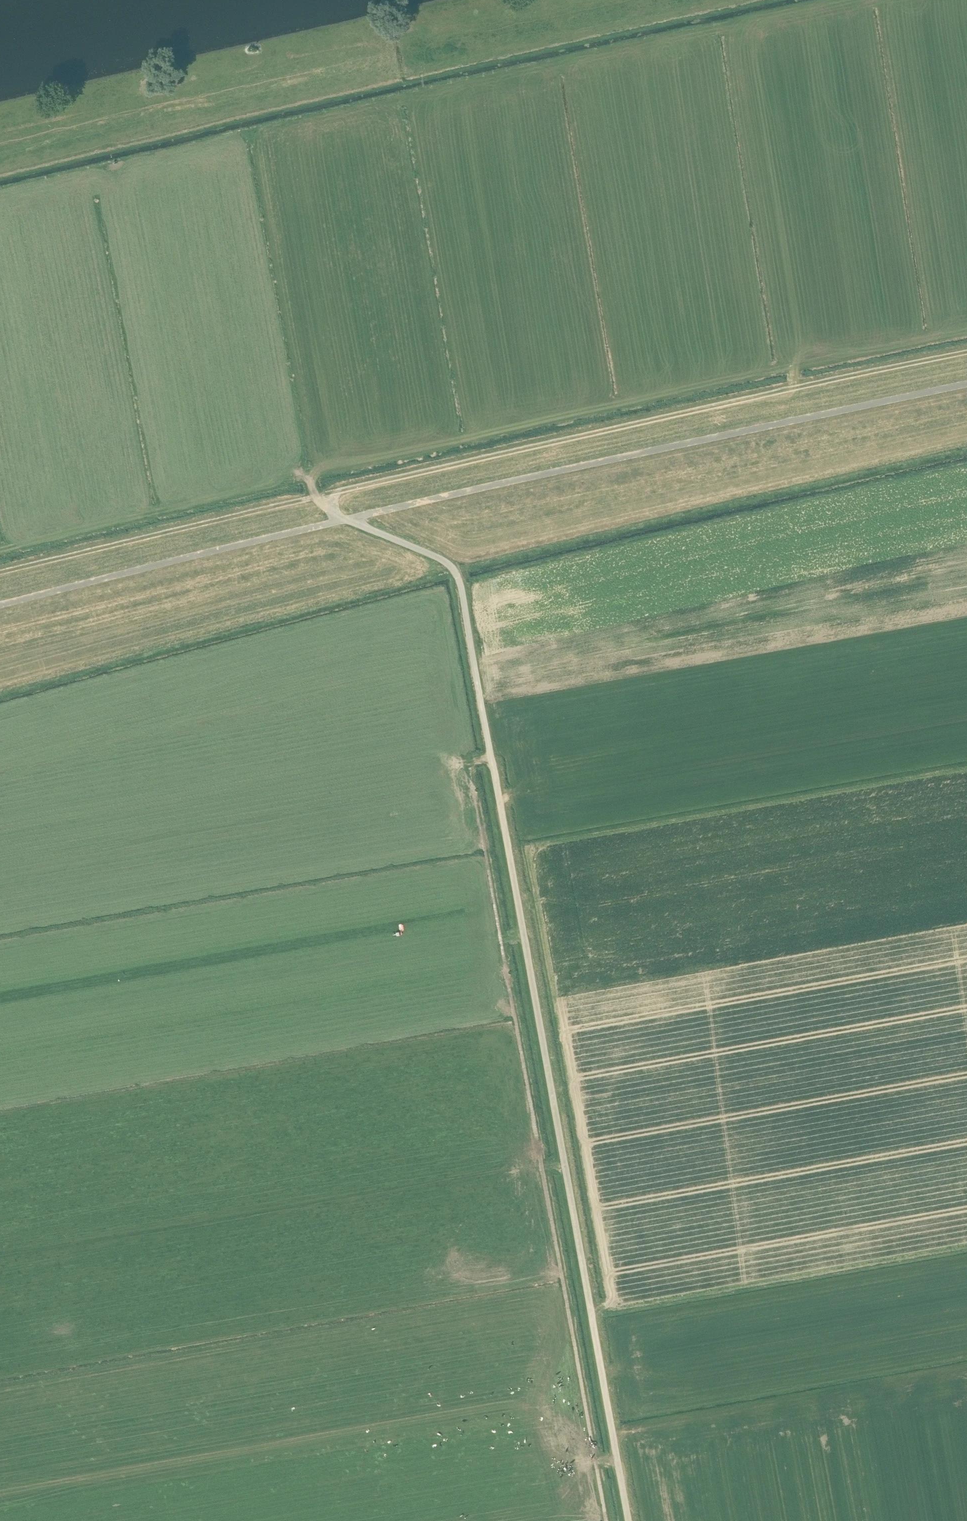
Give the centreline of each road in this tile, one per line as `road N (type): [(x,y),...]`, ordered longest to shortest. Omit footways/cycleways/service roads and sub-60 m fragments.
road 1 (unclassified): [(628,1520),(458,573),(346,519),(308,477)]
road 2 (track): [(606,1520),(476,802)]

